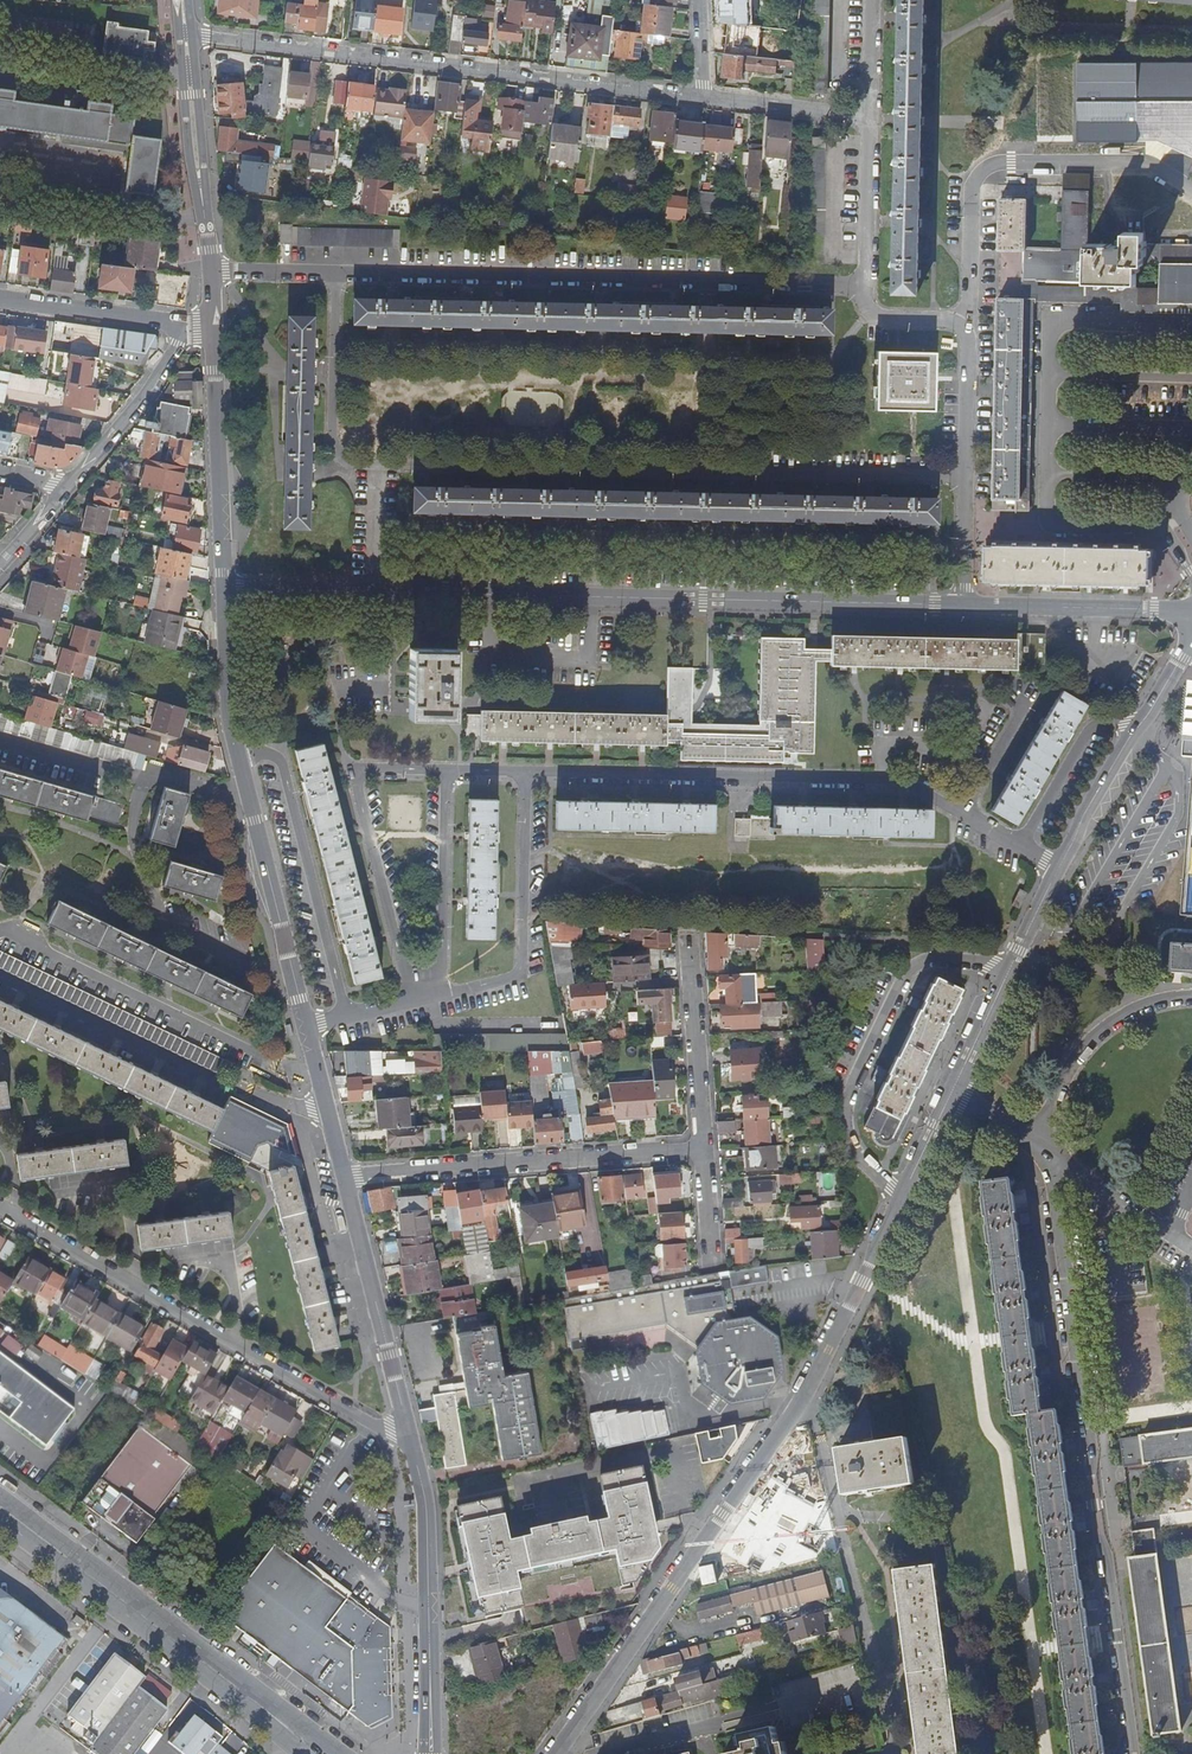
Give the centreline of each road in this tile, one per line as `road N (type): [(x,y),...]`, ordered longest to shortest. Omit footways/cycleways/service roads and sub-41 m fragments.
road 1 (residential): [(1048,1150),(1129,1753)]
road 2 (residential): [(368,464),(966,480)]
road 3 (residential): [(962,610),(369,592)]
road 4 (residential): [(527,770),(893,772),(1059,866)]
road 5 (residential): [(337,274),(865,287)]
road 6 (residential): [(186,35),(703,99)]
road 7 (residential): [(1191,328),(1117,327),(1050,313),(1045,524),(1159,526)]
road 8 (residential): [(0,1213),(368,1422),(407,1428)]
road 9 (tertiary): [(223,588),(227,714),(306,1027)]
road 10 (residential): [(554,1753),(798,1402)]
road 11 (residential): [(322,1753),(0,1508)]
road 12 (residential): [(967,325),(969,189),(993,165),(1146,163),(1191,190)]
road 13 (residential): [(1012,966),(927,961),(907,971),(844,1108),(850,1153),(900,1204)]
road 14 (residential): [(892,1753),(852,1557),(812,1413),(798,1402)]
road 15 (residential): [(343,1178),(704,1145)]
road 16 (tertiary): [(407,1428),(426,1525),(430,1753)]
road 17 (residential): [(411,1001),(358,776),(369,768),(447,770)]
road 18 (residential): [(527,770),(520,970),(442,994)]
road 19 (tertiary): [(214,324),(223,588)]
road 20 (residential): [(1059,866),(1191,643)]
road 21 (tertiary): [(343,1178),(407,1428)]
road 22 (tertiary): [(186,35),(211,273)]
road 23 (residential): [(1191,612),(962,610)]
road 24 (residential): [(1038,1143),(1071,1063),(1121,1018),(1161,999),(1191,1001)]
road 25 (residential): [(337,274),(333,463),(368,464)]
road 26 (residential): [(442,994),(447,770)]
road 27 (residential): [(798,1402),(900,1204)]
road 28 (residential): [(687,940),(704,1145)]
road 29 (unclassified): [(181,323),(145,394),(77,487)]
road 30 (residential): [(181,323),(0,298)]
road 31 (residential): [(1048,1150),(1191,1249)]
road 32 (residential): [(703,99),(870,121)]
road 33 (residential): [(870,121),(865,287)]
road 34 (tertiary): [(306,1027),(343,1178)]
road 35 (residential): [(967,325),(966,480)]
road 36 (residential): [(369,592),(223,588)]
road 37 (residential): [(951,1089),(1012,966)]
road 38 (residential): [(966,480),(962,610)]
road 39 (residential): [(368,464),(369,592)]
road 40 (residential): [(211,273),(337,274)]
road 41 (residential): [(900,1204),(951,1089)]
road 42 (residential): [(865,287),(875,319),(967,325)]
road 43 (residential): [(872,0),(870,121)]

